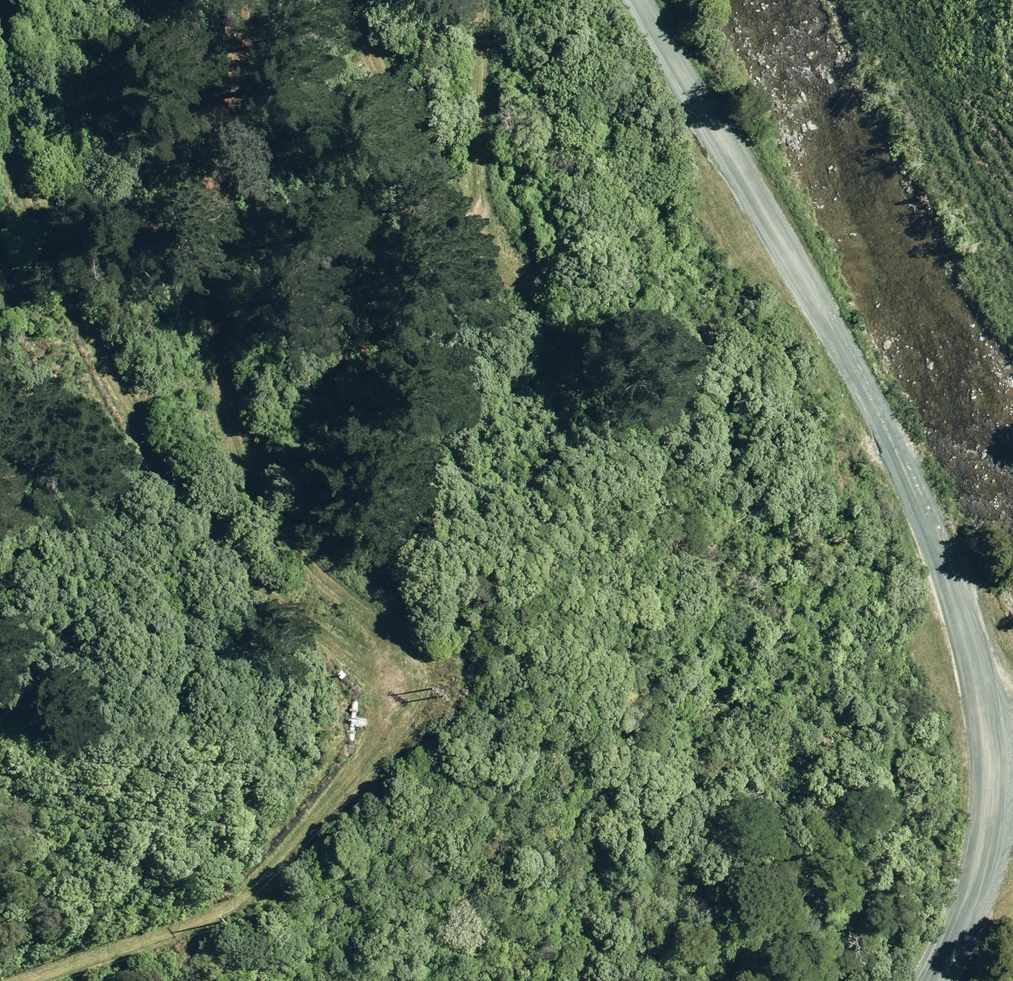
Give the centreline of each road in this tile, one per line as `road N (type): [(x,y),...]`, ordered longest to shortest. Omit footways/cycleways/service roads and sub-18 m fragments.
road 1 (track): [(5,0),(16,130),(89,335),(242,565),(361,648),(375,671),(376,696),(352,751),(280,855),(223,896),(0,971)]
road 2 (track): [(348,0),(447,205),(548,346),(671,478),(743,608),(801,751),(798,798),(779,847),(687,980)]
road 3 (unclassified): [(639,0),(901,453),(944,553),(981,674),(991,744),(981,874),(931,980)]
road 4 (track): [(177,0),(183,88),(264,310),(351,407),(413,460),(433,462),(445,455),(439,437),(345,278),(310,0)]
road 5 (track): [(339,769),(421,757),(464,726),(489,670),(446,620),(359,569),(257,476),(189,355),(151,222),(143,0)]

